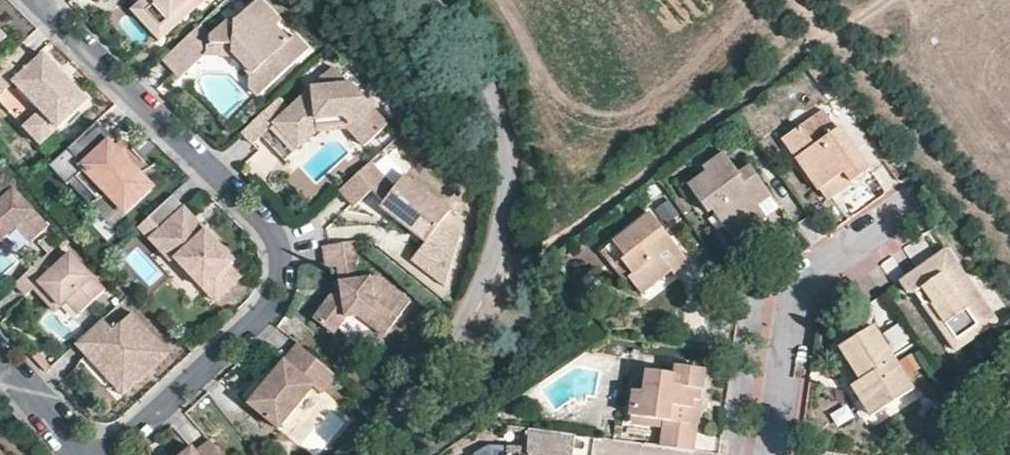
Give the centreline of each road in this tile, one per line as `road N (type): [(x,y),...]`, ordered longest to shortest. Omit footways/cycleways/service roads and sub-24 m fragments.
road 1 (residential): [(36,0),(277,237),(282,270),(273,298),(107,454)]
road 2 (residential): [(424,0),(471,66),(492,114),(501,219),(490,277),(441,382),(373,454)]
road 3 (residential): [(774,454),(795,294),(903,214)]
road 4 (track): [(793,0),(825,38),(846,37),(900,0)]

